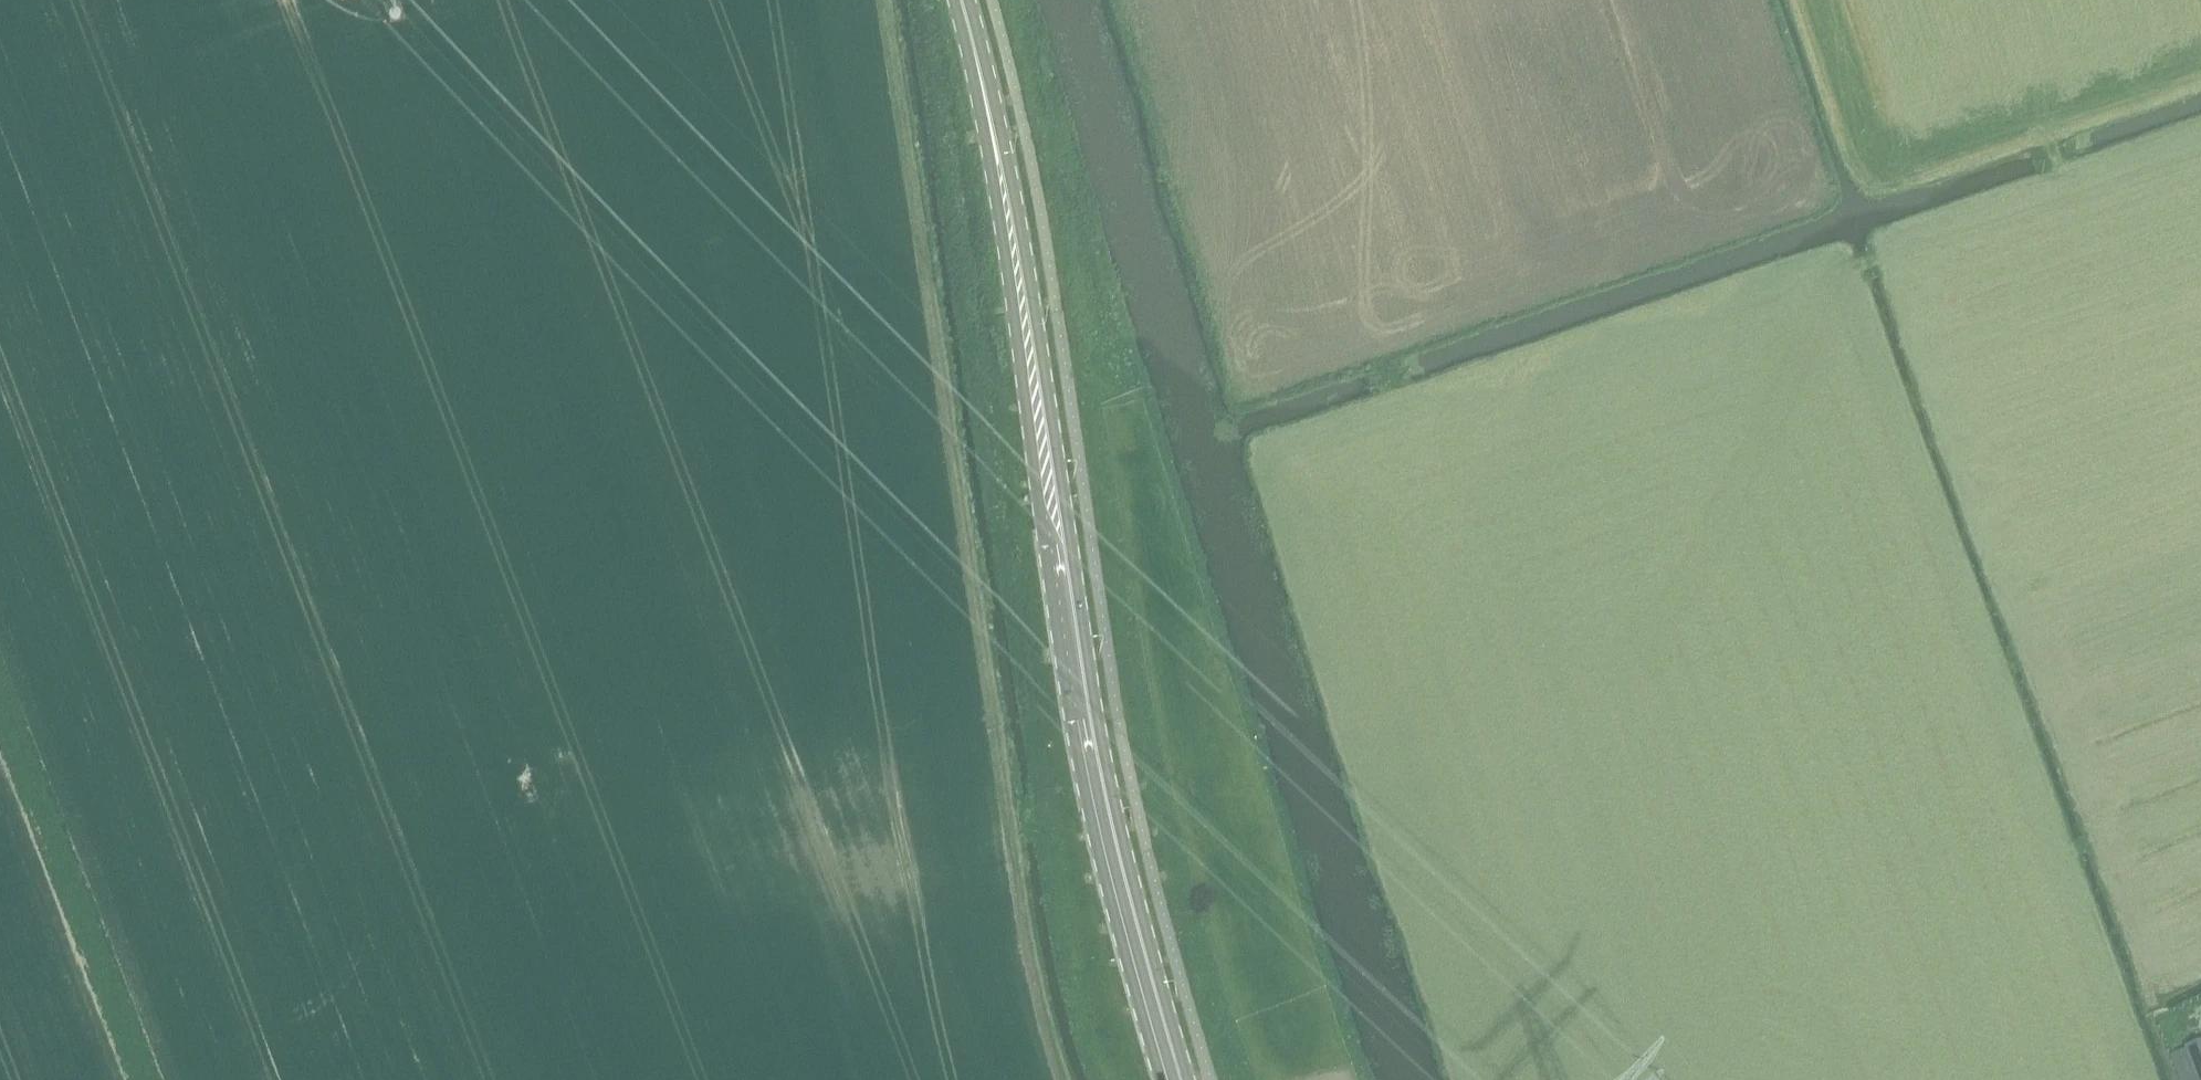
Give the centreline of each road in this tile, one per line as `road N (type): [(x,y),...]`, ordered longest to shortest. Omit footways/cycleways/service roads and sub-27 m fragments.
road 1 (secondary): [(962,0),(1012,220),(1094,742),(1181,1079)]

